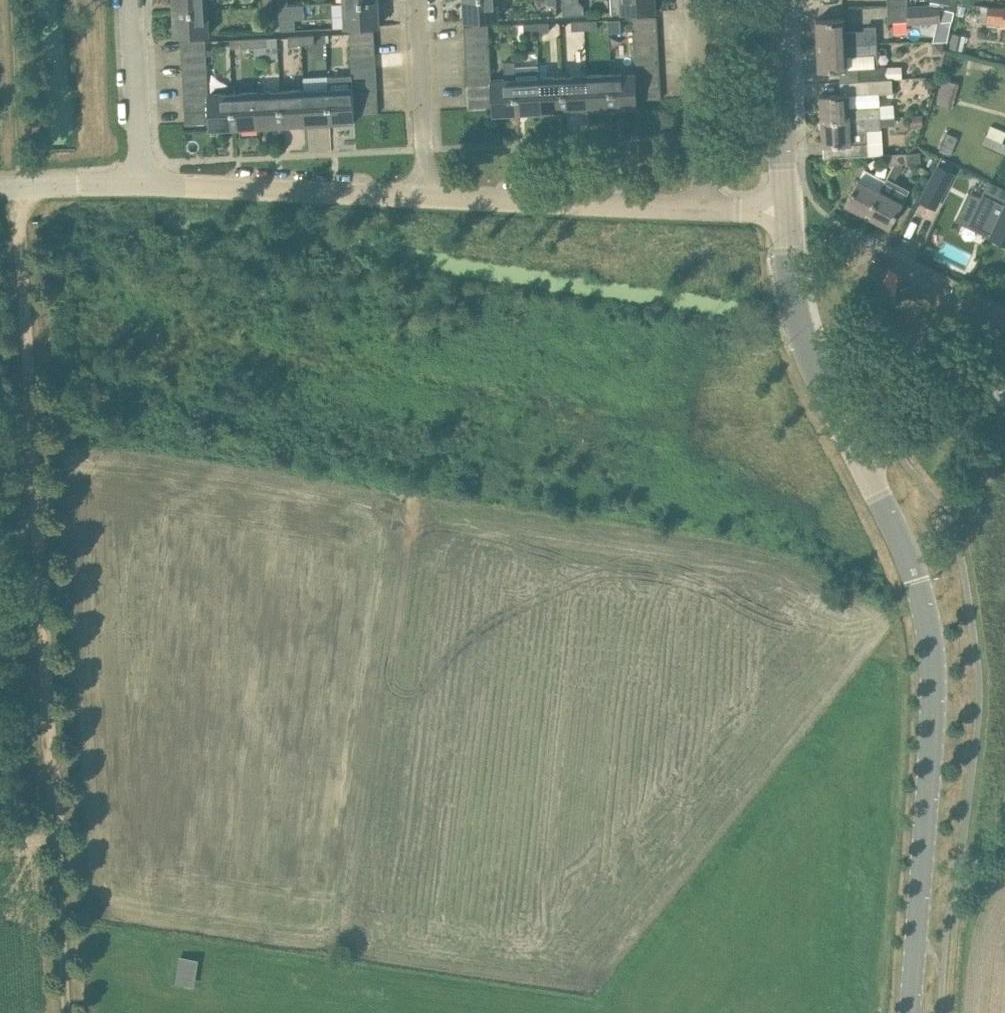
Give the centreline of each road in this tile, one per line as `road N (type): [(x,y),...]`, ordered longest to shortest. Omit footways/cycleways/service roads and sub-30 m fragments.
road 1 (track): [(66,1012),(32,428)]
road 2 (tertiary): [(911,1012),(935,661),(920,581),(860,458)]
road 3 (unclassified): [(705,208),(425,194)]
road 4 (unclassified): [(425,194),(146,187)]
road 5 (tertiary): [(860,458),(800,325),(786,208)]
road 6 (track): [(22,188),(32,428)]
road 7 (tertiary): [(786,208),(776,0)]
road 8 (residential): [(705,208),(696,0)]
road 9 (residential): [(425,194),(418,0)]
road 10 (residential): [(146,187),(134,0)]
road 11 (residential): [(1004,324),(856,244)]
road 12 (unclassified): [(860,458),(964,404),(1004,393)]
road 13 (unclassified): [(0,189),(146,187)]

